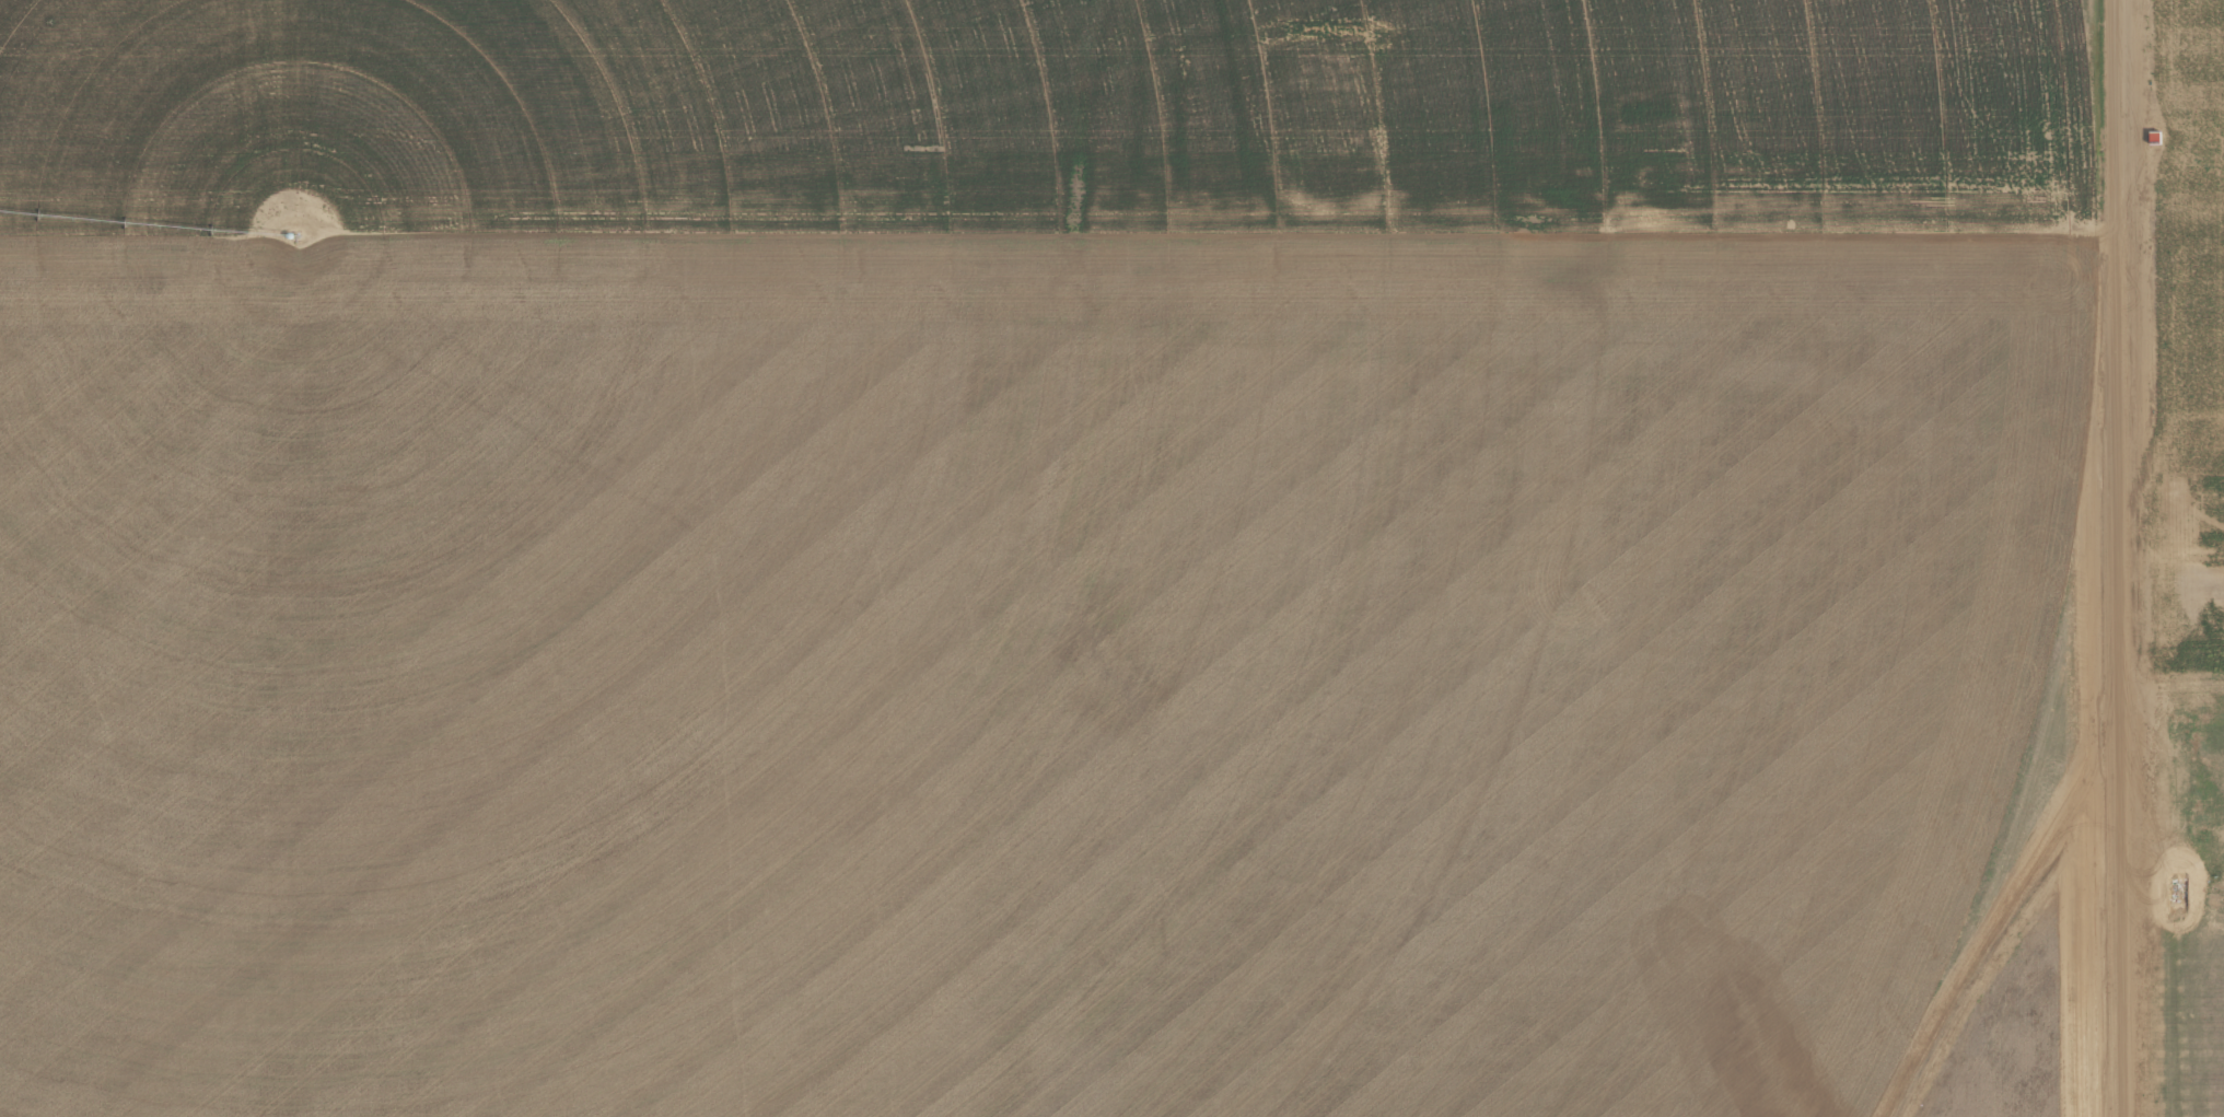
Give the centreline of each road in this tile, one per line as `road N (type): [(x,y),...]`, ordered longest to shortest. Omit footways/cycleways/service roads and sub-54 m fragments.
road 1 (residential): [(1749,221),(1844,1116)]
road 2 (residential): [(2112,0),(2116,187),(2107,214),(2084,222),(1749,221)]

